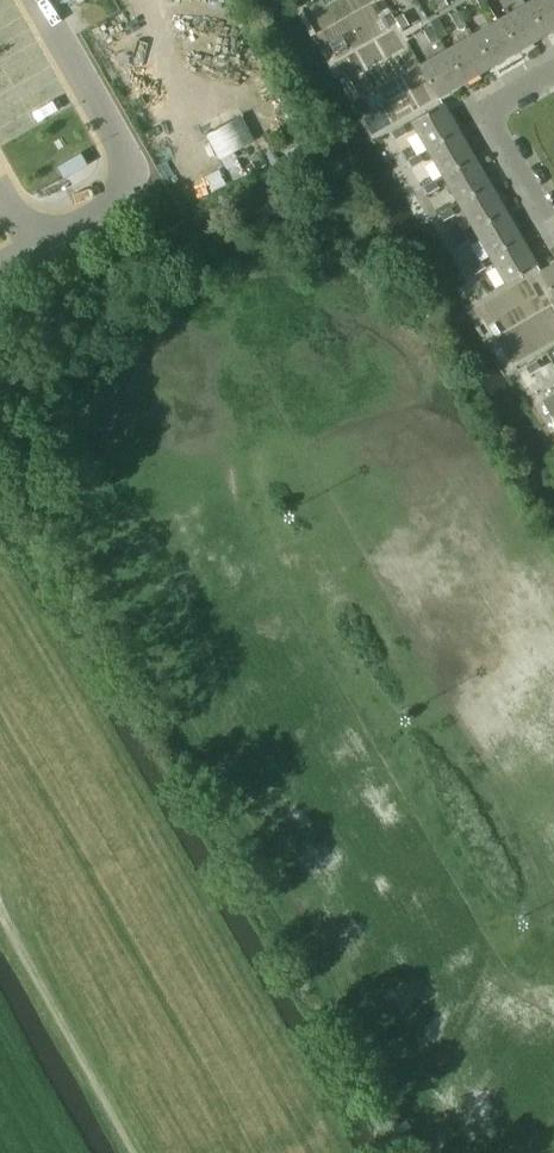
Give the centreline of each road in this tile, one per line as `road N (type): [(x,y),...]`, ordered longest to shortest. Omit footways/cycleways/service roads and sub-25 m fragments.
road 1 (track): [(133,1152),(0,914)]
road 2 (residential): [(553,223),(492,117),(553,83)]

